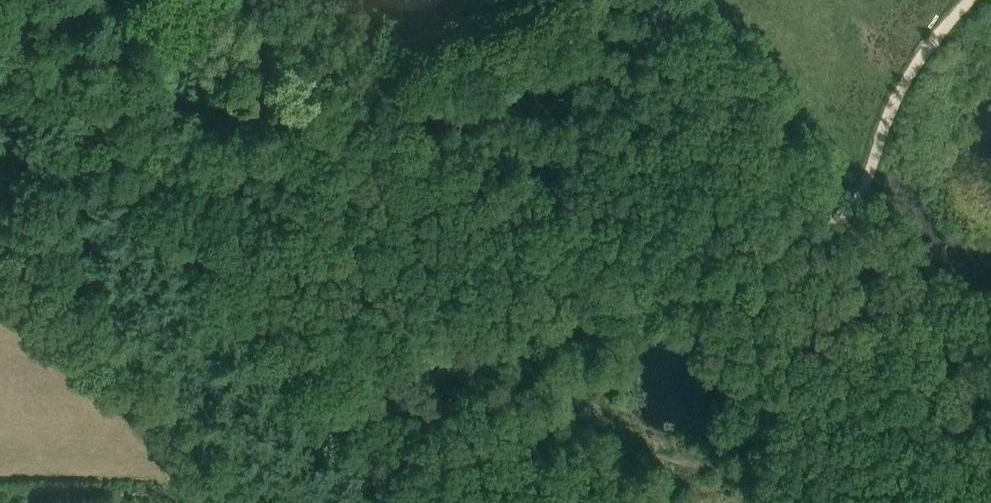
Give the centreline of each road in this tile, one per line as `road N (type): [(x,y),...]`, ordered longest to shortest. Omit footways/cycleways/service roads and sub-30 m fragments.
road 1 (track): [(31,0),(342,410)]
road 2 (track): [(108,103),(82,179),(98,248),(301,502)]
road 3 (track): [(731,271),(342,410)]
road 4 (track): [(967,0),(896,95),(847,216)]
road 5 (track): [(847,216),(731,271)]
road 6 (track): [(82,179),(3,273)]

